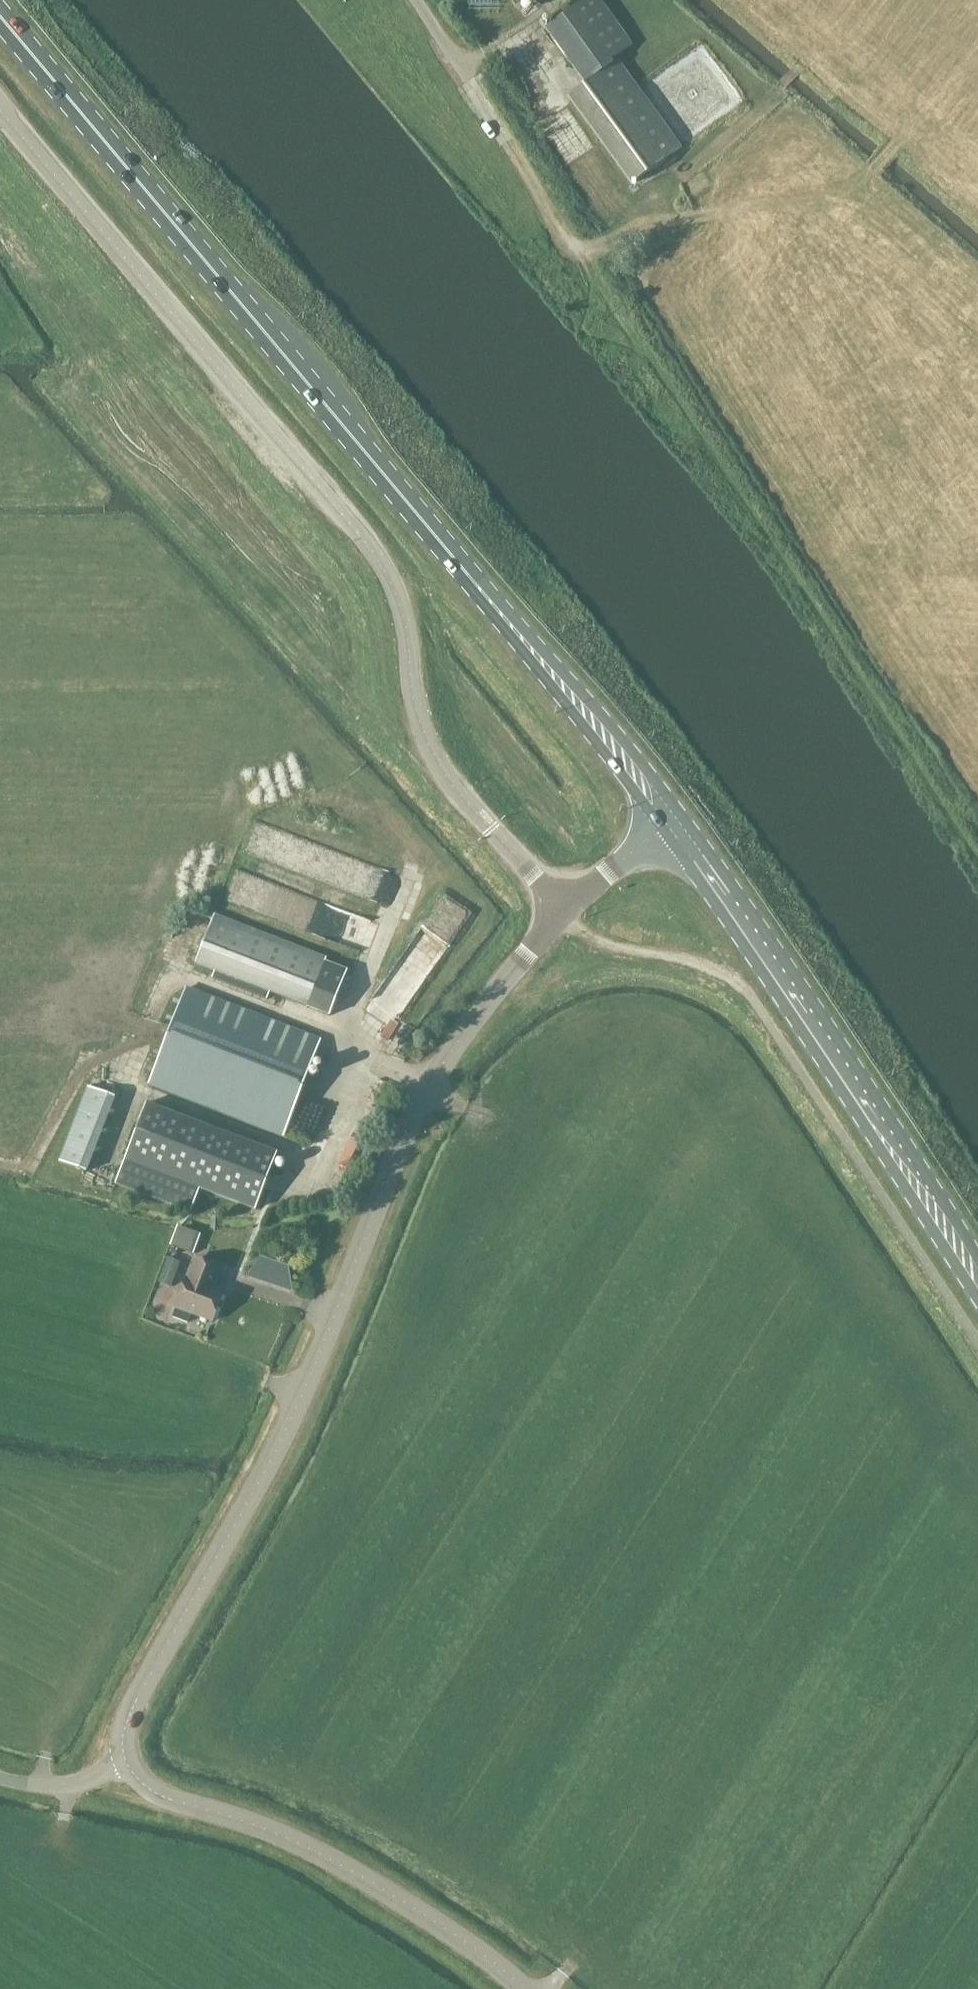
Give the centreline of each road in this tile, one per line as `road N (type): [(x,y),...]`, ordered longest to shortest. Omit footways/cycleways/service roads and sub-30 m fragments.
road 1 (track): [(549,1988),(575,1954),(576,1940),(557,1921),(364,1809),(214,1739),(220,1703),(347,1477),(460,1200),(500,1145),(501,1125),(485,1116)]
road 2 (primary): [(669,818),(0,19)]
road 3 (unclassified): [(567,909),(443,773),(410,689),(403,615),(369,546),(0,114)]
road 4 (unclassified): [(125,1762),(121,1740),(132,1708),(293,1415),(426,1092),(476,1016),(567,909)]
road 5 (track): [(578,249),(977,863)]
road 6 (primary): [(977,1283),(669,818)]
road 7 (track): [(0,1158),(24,1165),(83,1064),(132,1062),(176,975),(340,1036),(398,1073)]
road 8 (unclassified): [(523,1988),(405,1903),(255,1825),(163,1798),(125,1762)]
road 9 (track): [(578,249),(697,216),(818,200),(865,176),(896,143)]
road 10 (unclassified): [(508,141),(415,0)]
road 11 (unclassified): [(567,909),(669,818)]
road 12 (unclassified): [(125,1762),(61,1790),(0,1780)]
road 13 (track): [(508,141),(565,240),(578,249)]

